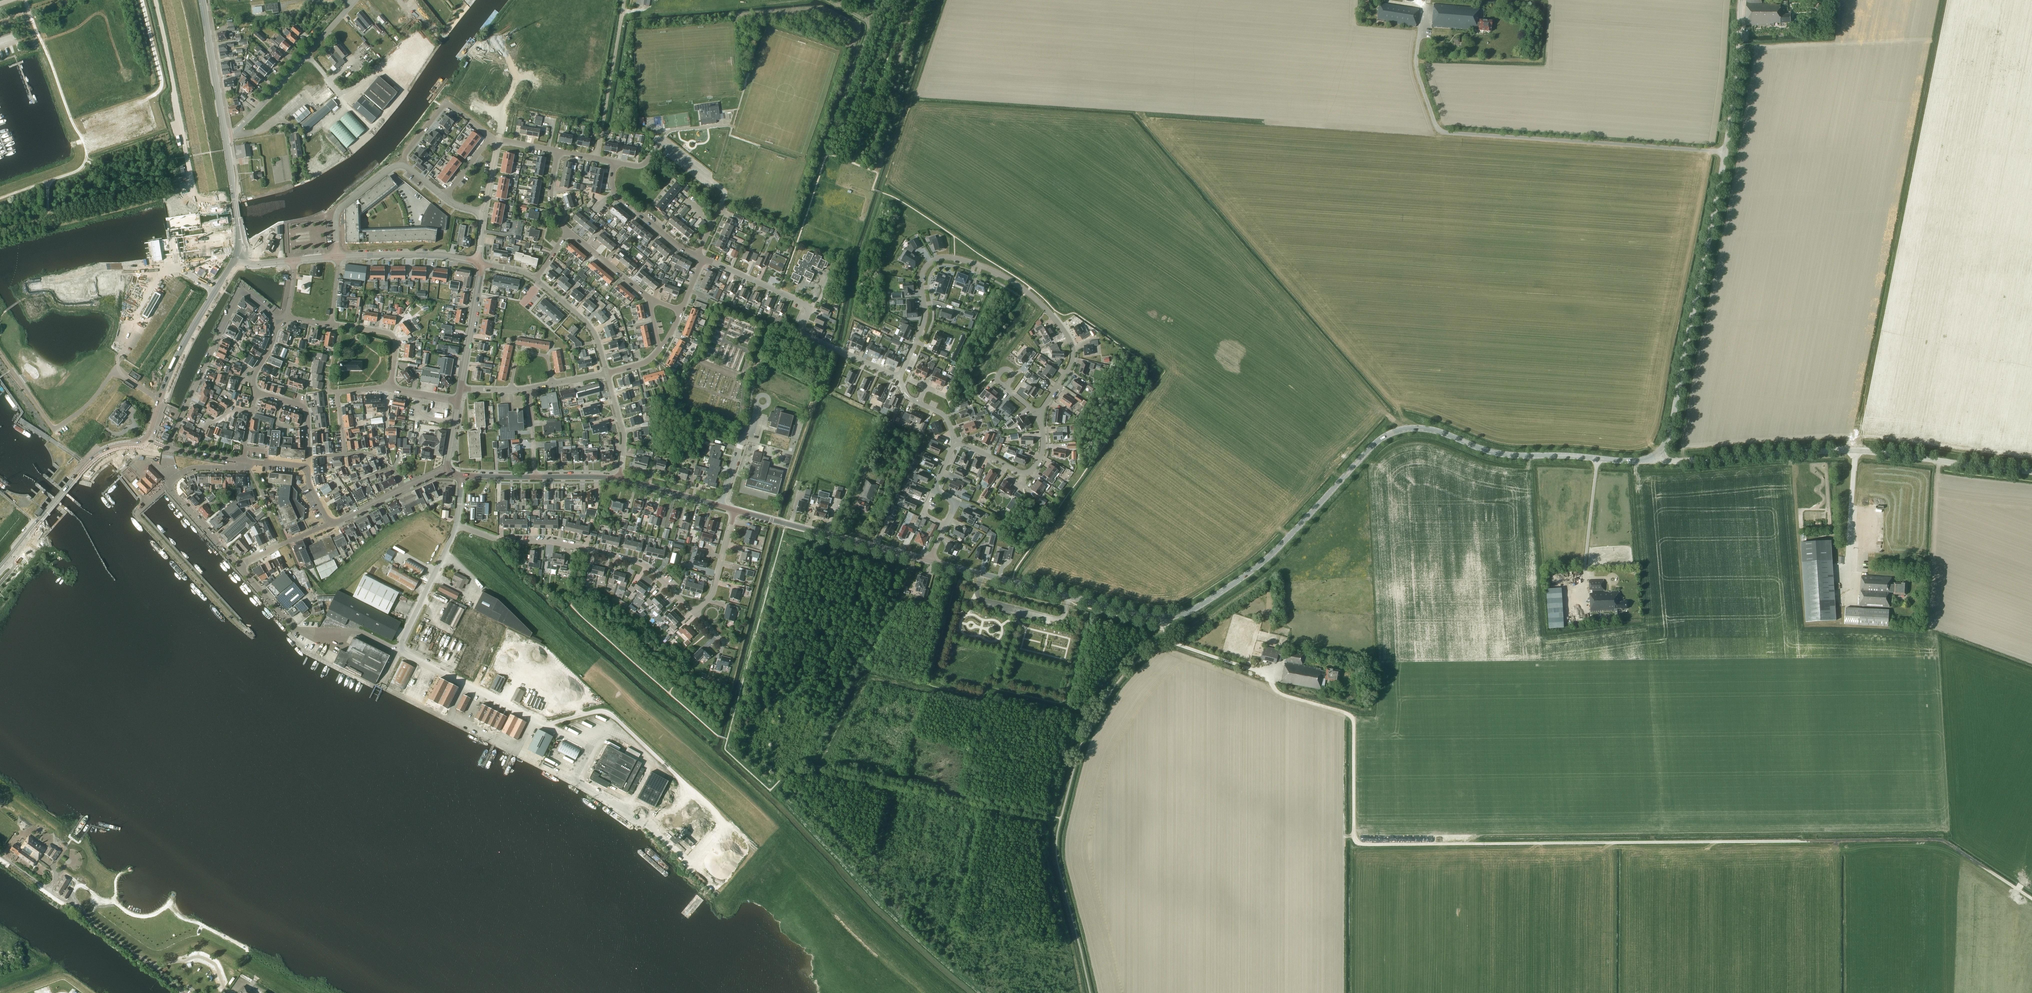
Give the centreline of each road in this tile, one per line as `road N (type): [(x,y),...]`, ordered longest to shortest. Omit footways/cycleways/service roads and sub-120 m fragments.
road 1 (tertiary): [(1163,618),(1202,604),(1249,573),(1378,440),(1402,429),(1429,429),(1506,454),(1649,460)]
road 2 (tertiary): [(1649,460),(1672,421),(1725,153),(1742,0)]
road 3 (tertiary): [(1649,460),(1849,450),(2031,472)]
road 4 (residential): [(1039,415),(1070,365),(1069,338),(1027,292),(967,261),(942,257),(925,268),(924,319),(899,377)]
road 5 (residential): [(695,613),(641,562),(501,540),(458,525)]
road 6 (residential): [(899,377),(800,332),(812,306),(703,258)]
road 7 (tertiary): [(1163,618),(929,560)]
road 8 (residential): [(167,448),(241,290),(273,317)]
road 9 (primary): [(146,441),(176,359),(236,257)]
road 10 (primary): [(0,570),(91,459),(146,441)]
road 11 (tertiary): [(929,560),(735,510)]
road 12 (unclassified): [(398,651),(363,632),(295,628),(239,566)]
road 13 (residential): [(239,566),(170,482),(192,469),(242,468),(243,461)]
road 14 (unclassified): [(225,136),(356,0)]
road 15 (residential): [(720,506),(754,369)]
road 16 (residential): [(955,441),(1027,472),(1042,454),(1039,415)]
road 17 (tertiary): [(478,261),(338,258)]
road 18 (unclassified): [(398,651),(458,525)]
road 19 (primary): [(225,136),(202,0)]
road 20 (residential): [(697,256),(618,196),(615,162)]
road 21 (residential): [(403,165),(446,102),(491,136)]
road 22 (tertiary): [(461,389),(483,264)]
road 23 (residential): [(338,258),(339,209),(403,165)]
road 24 (primary): [(236,257),(225,136)]
road 25 (residential): [(607,373),(592,330),(536,279)]

